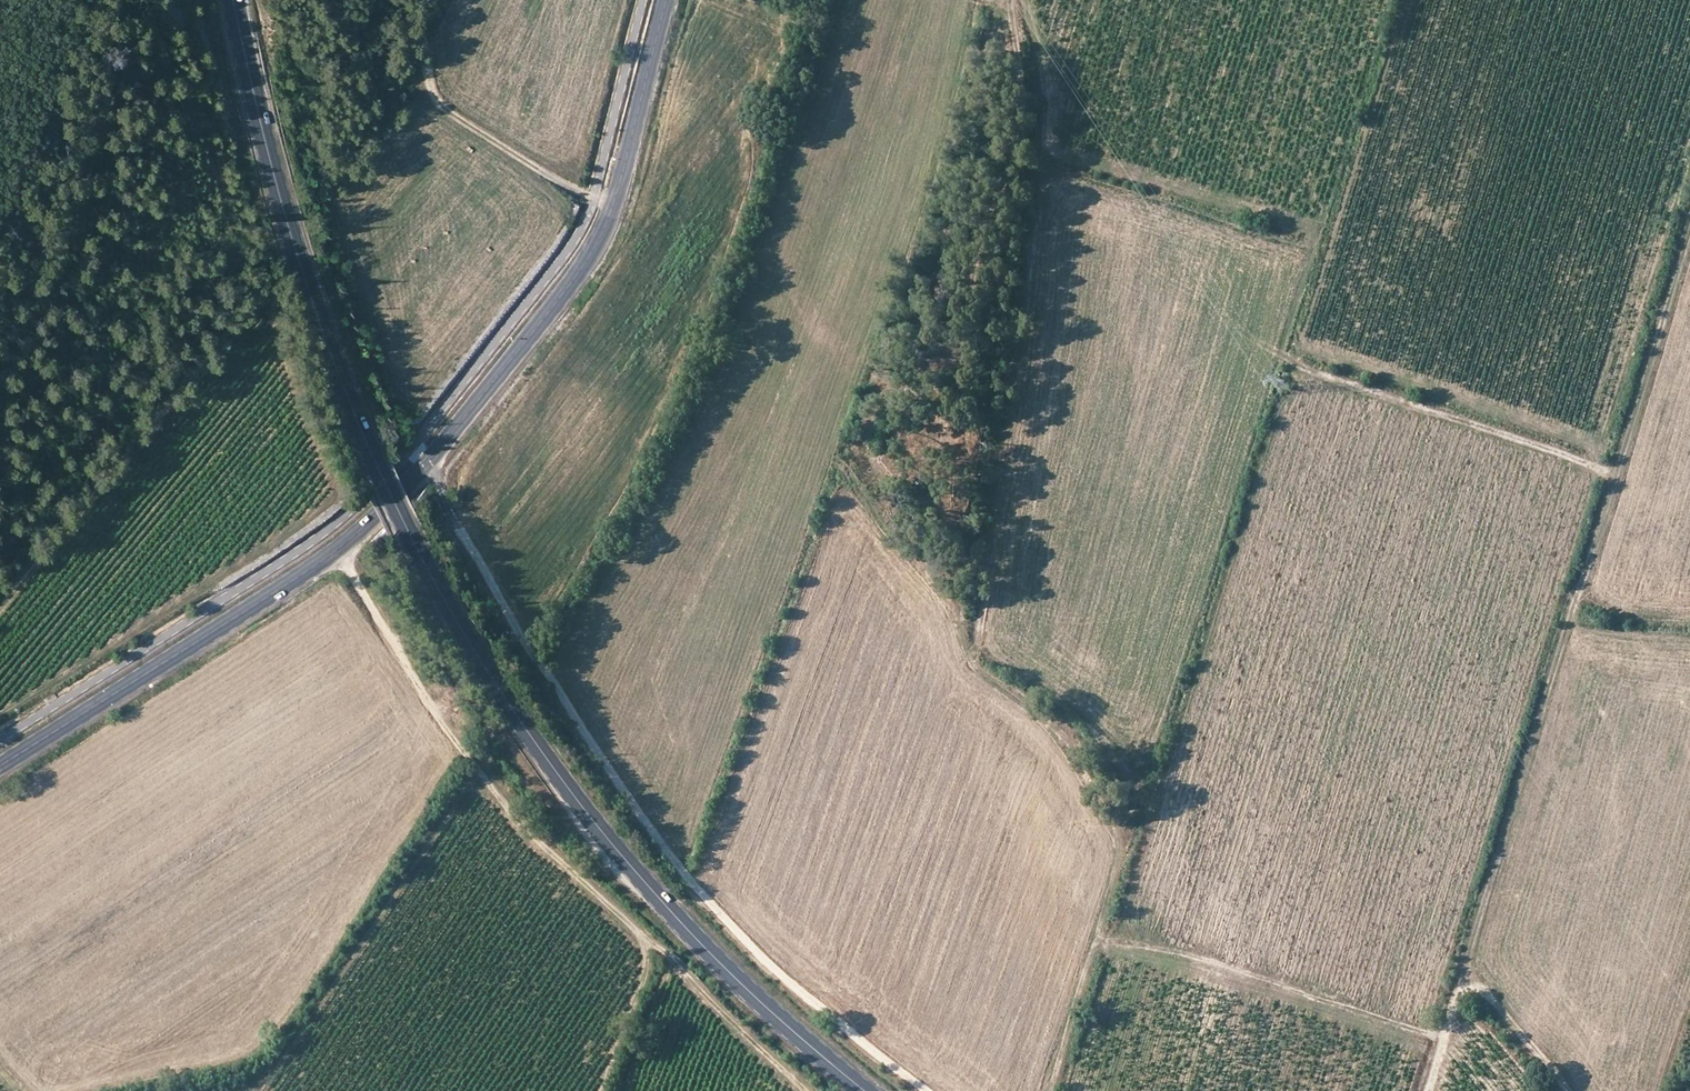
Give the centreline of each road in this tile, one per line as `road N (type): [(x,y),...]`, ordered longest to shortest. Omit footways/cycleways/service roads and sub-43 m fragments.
road 1 (primary): [(865,1090),(765,1007),(633,869),(512,710),(448,606),(370,452),(316,313),(233,0)]
road 2 (tertiary): [(0,765),(335,552),(421,473),(596,246),(666,0)]
road 3 (track): [(1428,1090),(1689,238)]
road 4 (track): [(335,552),(470,764),(527,829),(804,1090)]
road 5 (track): [(1096,934),(1117,853),(1109,823),(1062,740),(970,661),(933,578),(844,470),(704,413)]
road 6 (track): [(95,1090),(218,1067),(276,1028),(457,744)]
road 7 (track): [(1446,1036),(1096,934),(1050,1090)]
road 8 (track): [(1010,0),(1022,97),(1014,146),(967,282),(957,365)]
road 9 (track): [(1619,472),(1294,364)]
road 10 (track): [(613,206),(550,178),(434,99),(420,0)]
road 11 (track): [(1567,1090),(1466,974)]
road 12 (track): [(428,87),(391,76),(352,45),(371,0)]

